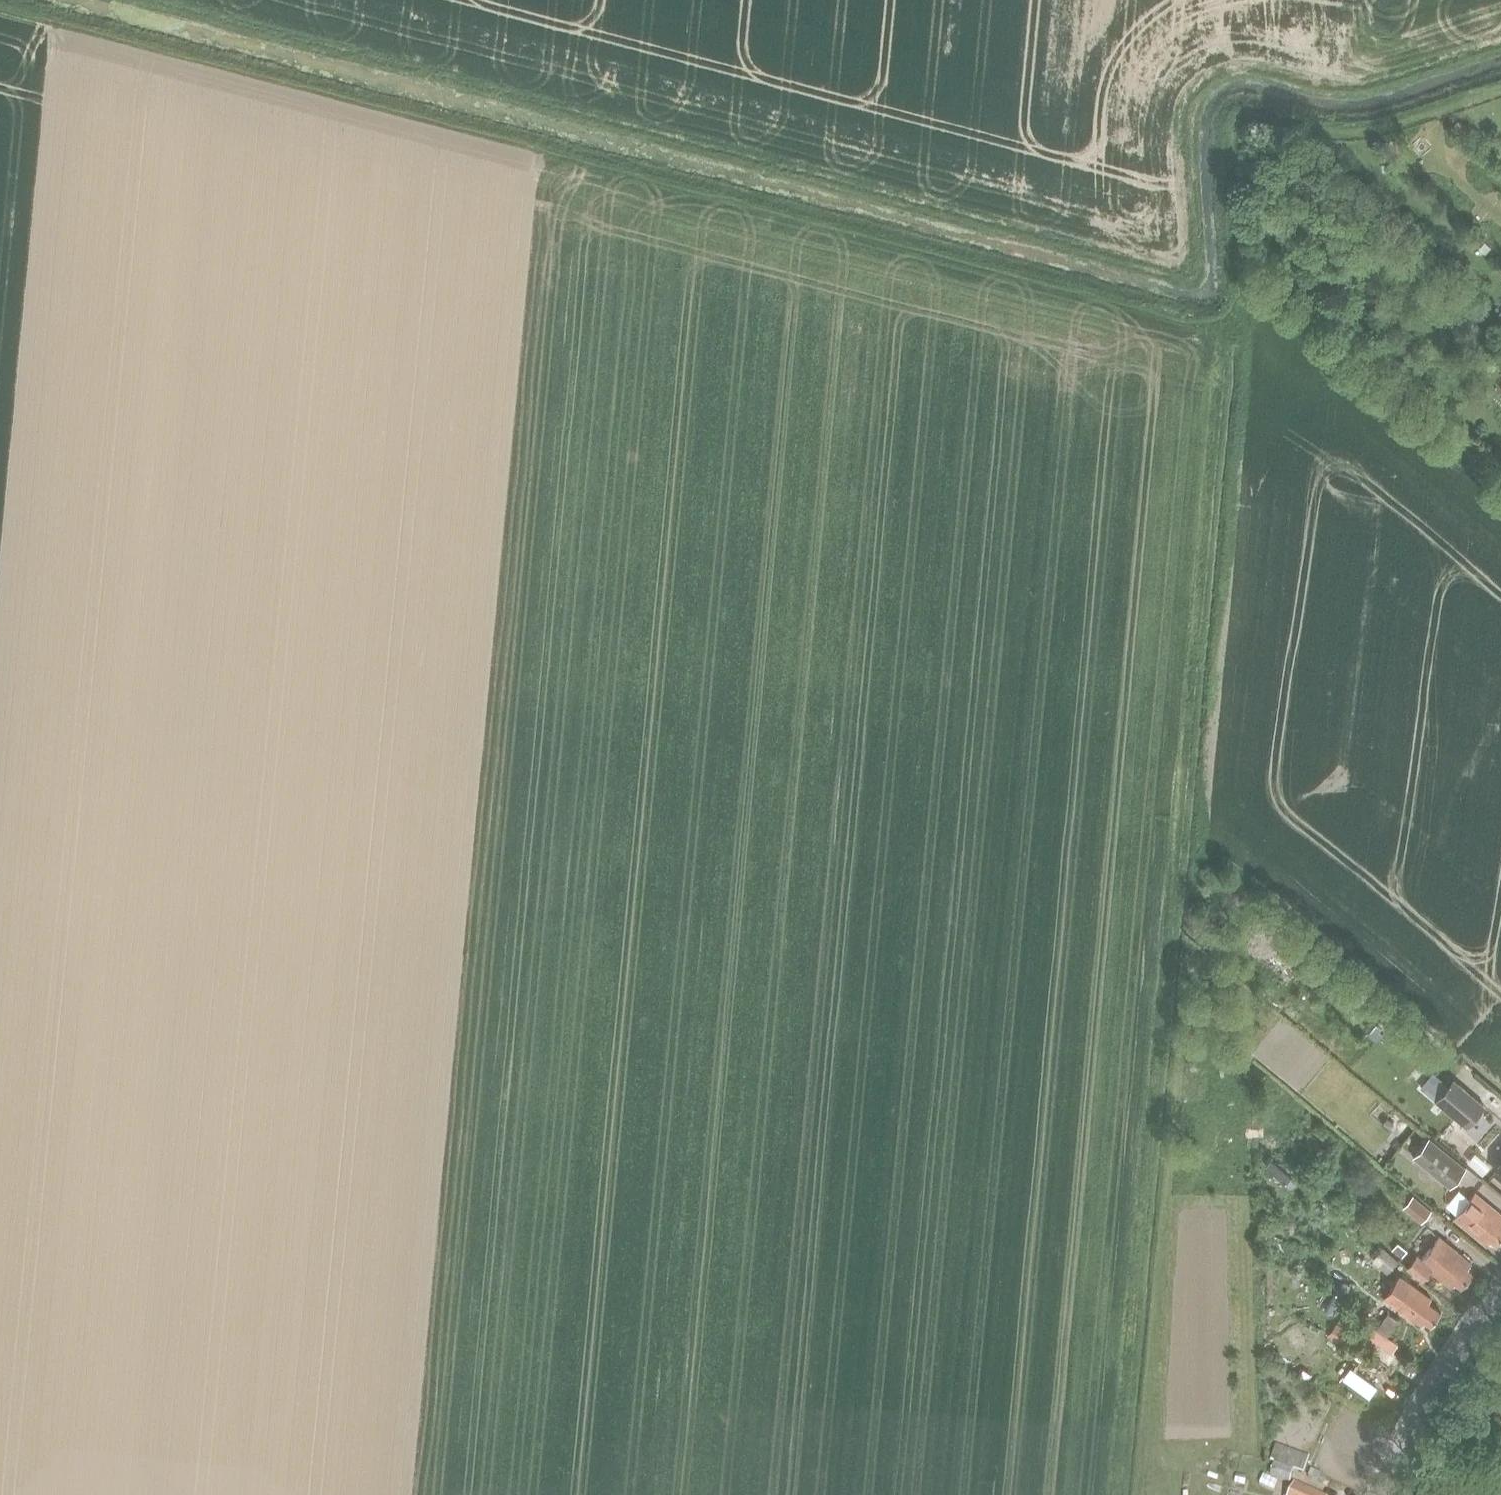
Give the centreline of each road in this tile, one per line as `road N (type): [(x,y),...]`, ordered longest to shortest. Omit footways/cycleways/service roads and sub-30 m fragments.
road 1 (tertiary): [(1385,1494),(1435,1393),(1500,1300)]

